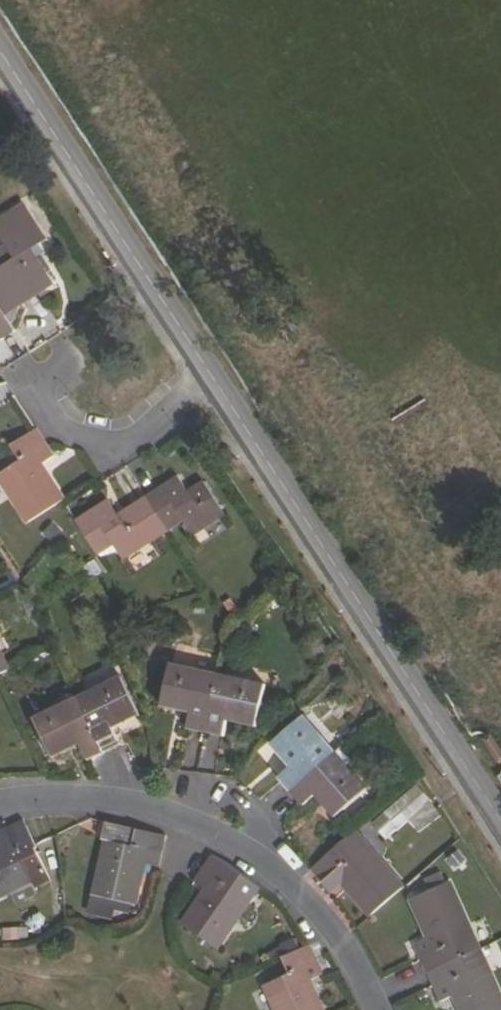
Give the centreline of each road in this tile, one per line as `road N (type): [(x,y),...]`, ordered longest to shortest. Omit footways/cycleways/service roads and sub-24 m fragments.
road 1 (tertiary): [(500,820),(210,374)]
road 2 (residential): [(0,800),(123,800),(235,842),(317,910),(379,1009)]
road 3 (tertiary): [(210,374),(0,52)]
road 4 (residential): [(210,374),(136,439),(94,447),(55,427),(32,389)]

